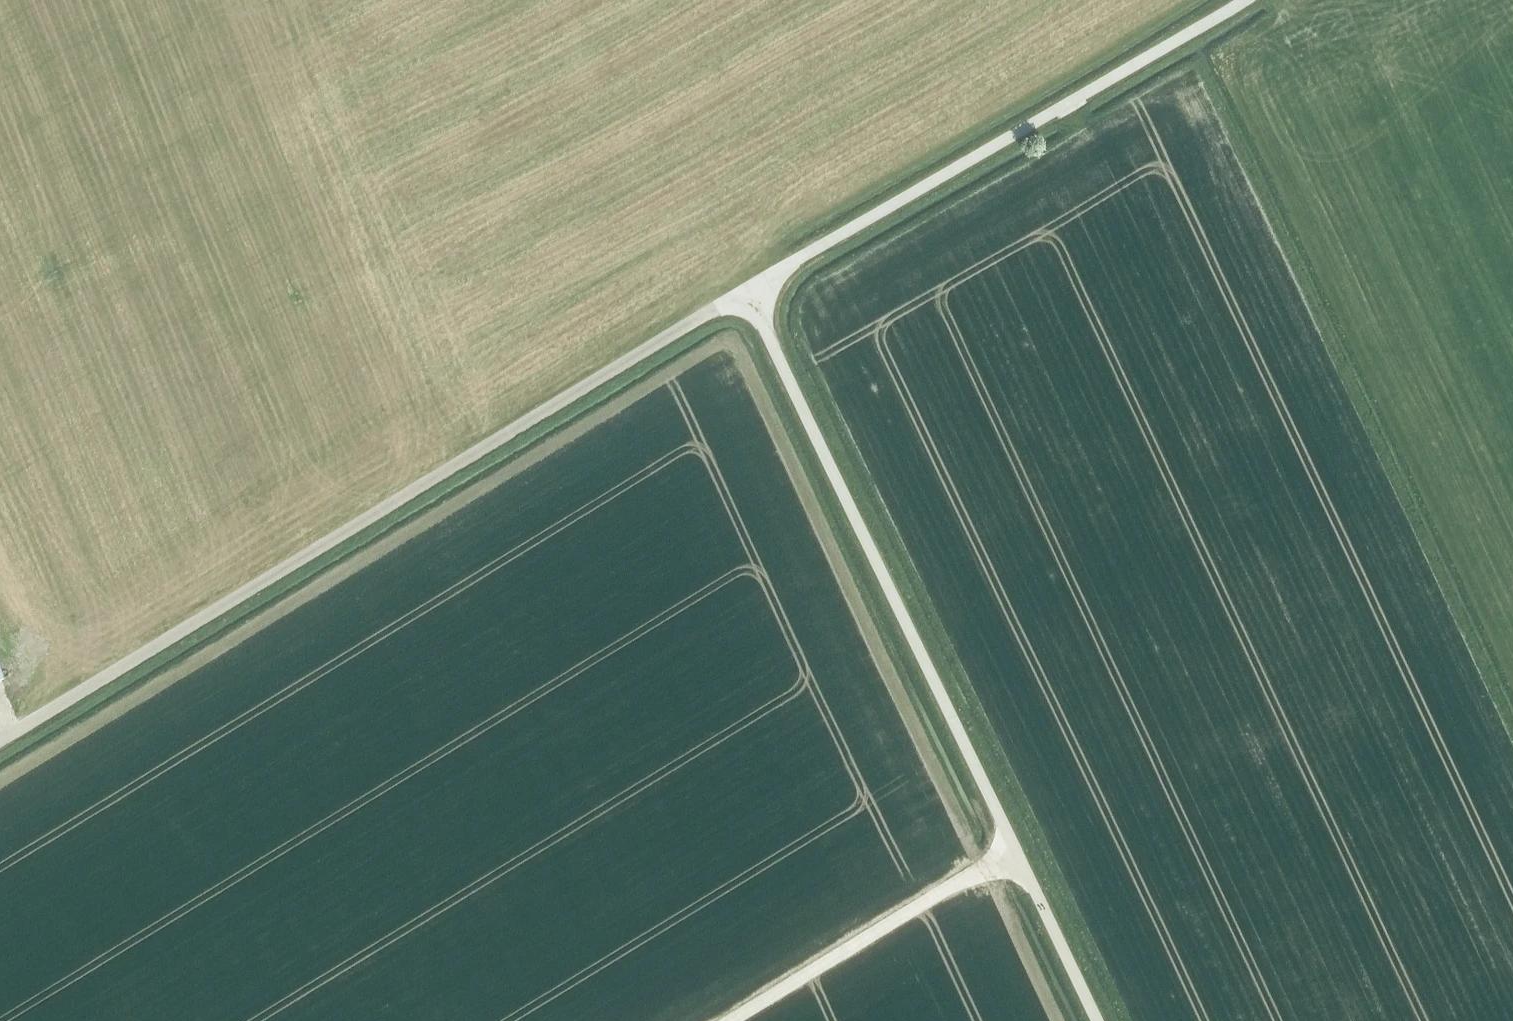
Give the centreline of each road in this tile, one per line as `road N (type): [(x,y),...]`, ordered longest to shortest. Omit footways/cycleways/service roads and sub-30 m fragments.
road 1 (unclassified): [(1097,1020),(747,289),(1243,0)]

